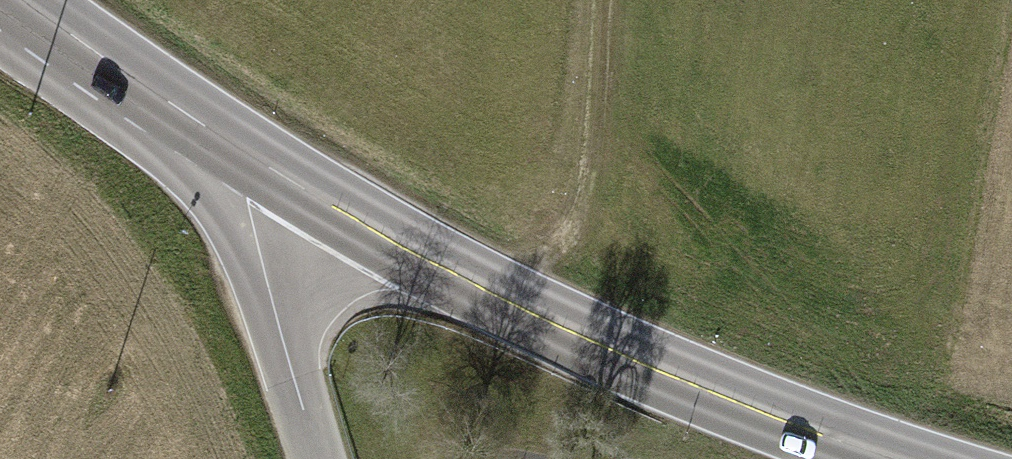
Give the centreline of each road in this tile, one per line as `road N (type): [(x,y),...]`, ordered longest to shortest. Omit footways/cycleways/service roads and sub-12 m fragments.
road 1 (primary): [(887,458),(625,357),(267,168)]
road 2 (track): [(603,0),(595,138),(576,219),(550,254),(527,269),(513,303)]
road 3 (unclassified): [(319,458),(248,201),(267,168)]
road 4 (primary): [(267,168),(22,0)]

